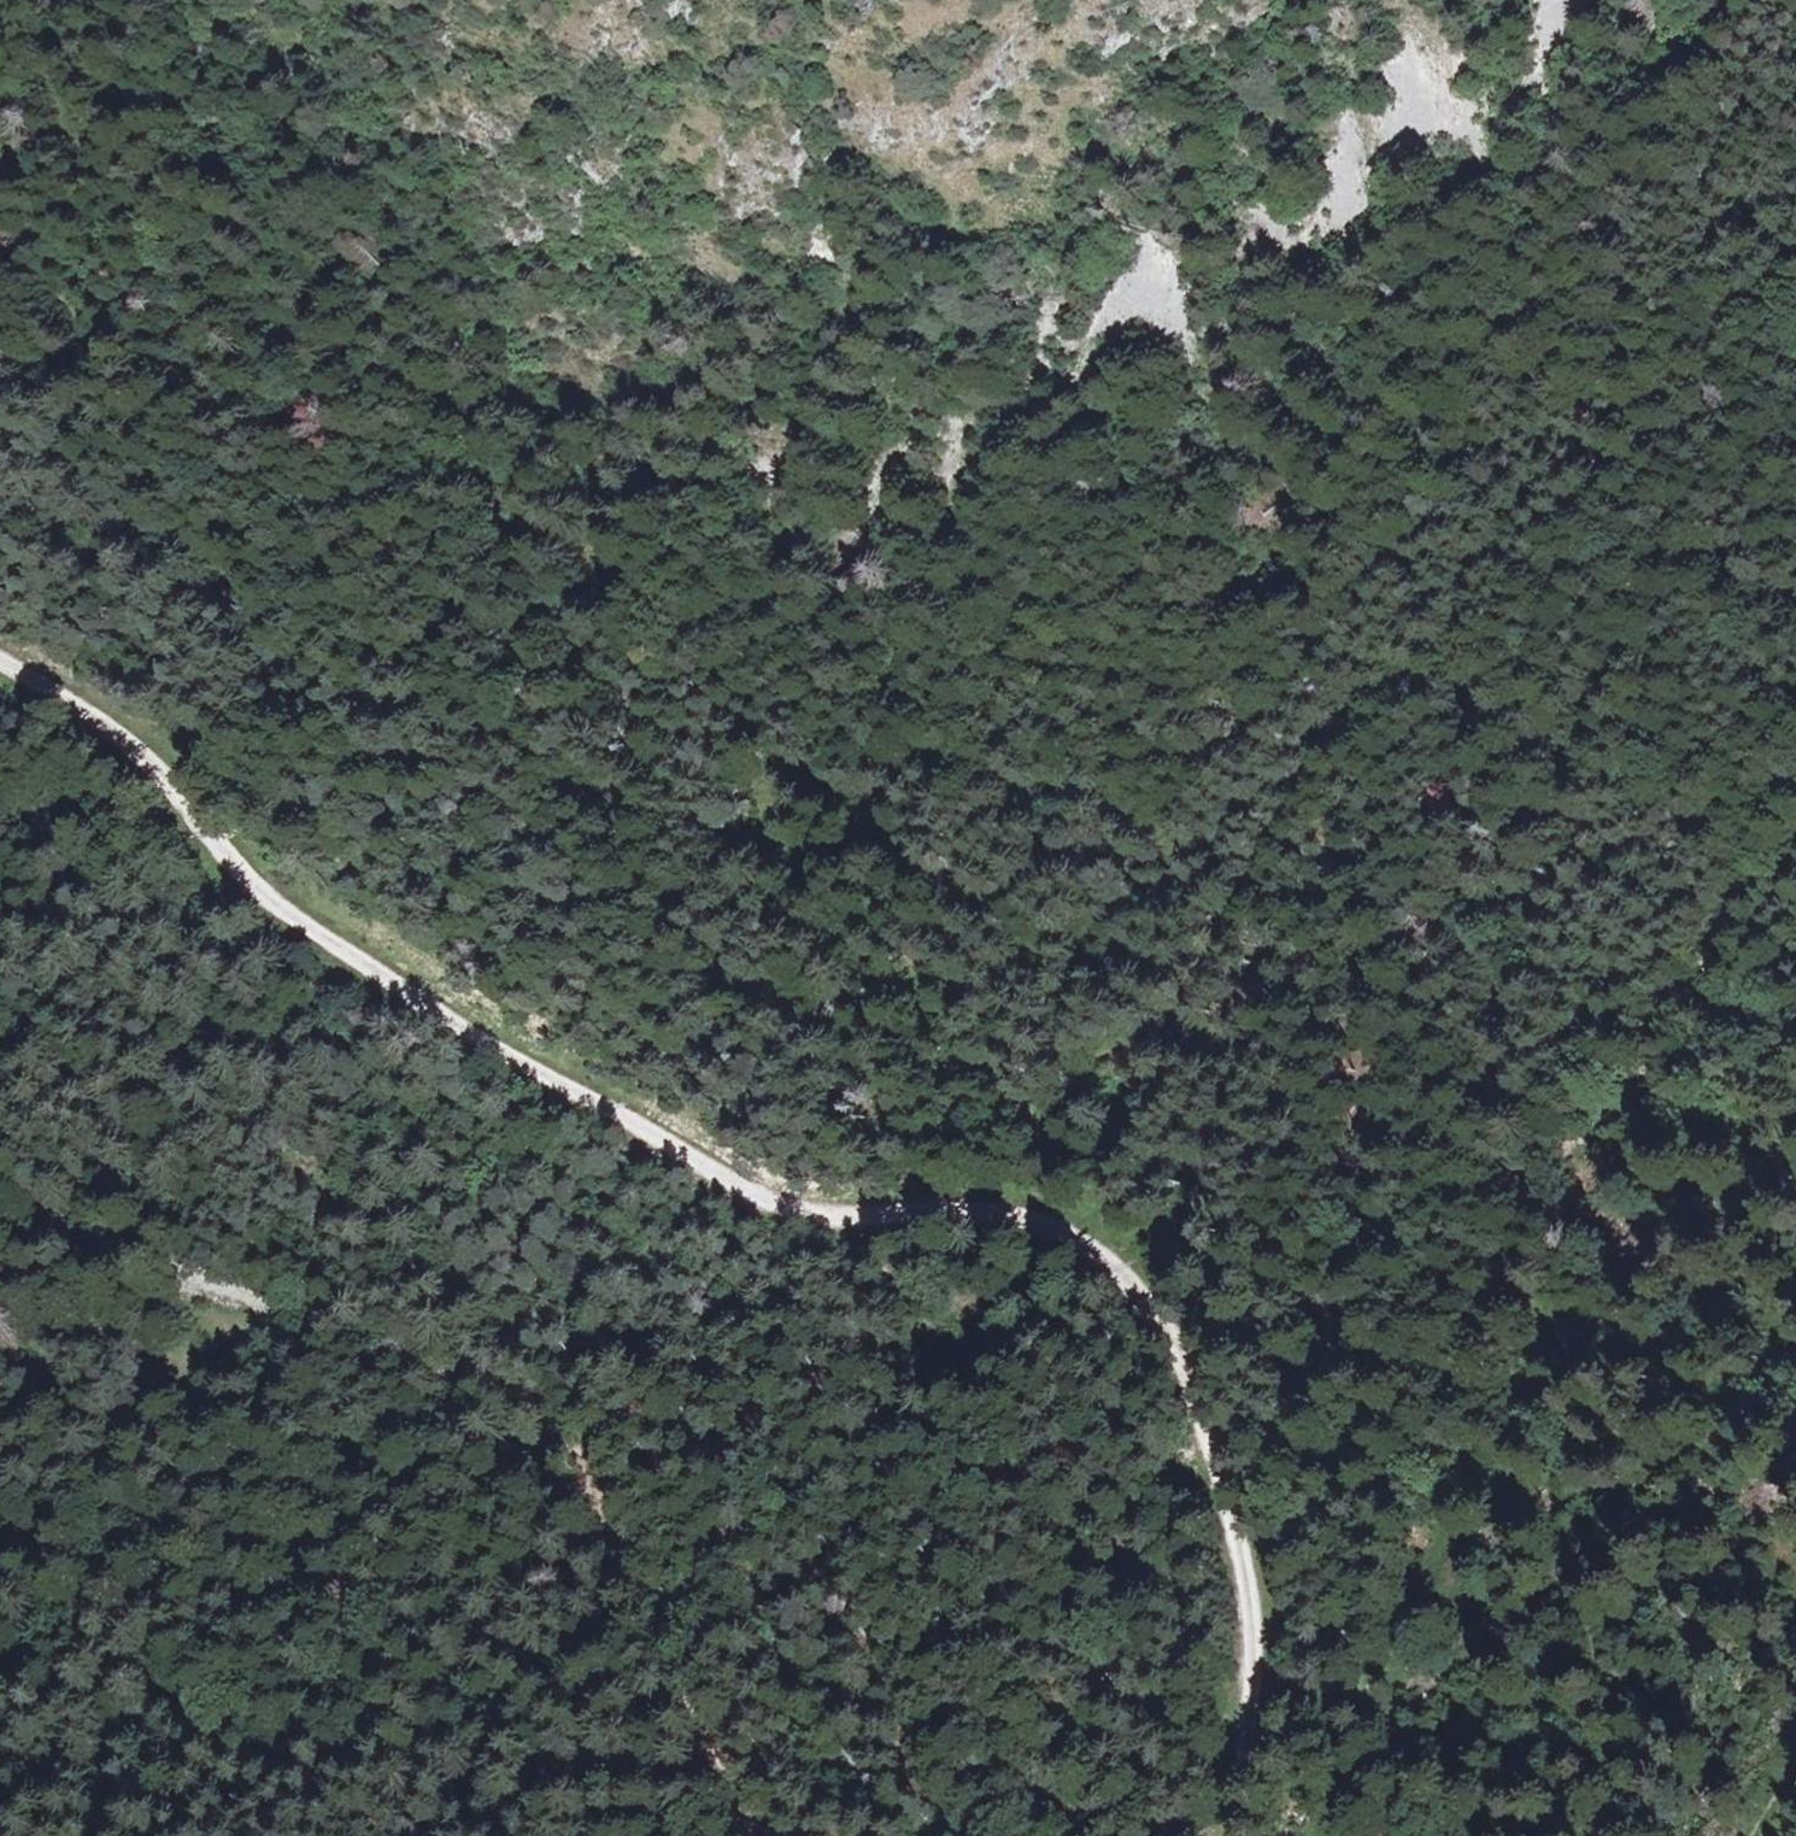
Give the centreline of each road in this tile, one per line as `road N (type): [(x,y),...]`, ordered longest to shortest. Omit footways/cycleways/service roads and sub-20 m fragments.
road 1 (track): [(1197,1371),(1124,1280),(1070,1240),(983,1210),(859,1216),(781,1206),(542,1075),(337,950),(246,883),(124,738),(0,664)]
road 2 (track): [(1236,1835),(1252,1690),(1250,1625),(1244,1562),(1197,1371)]

